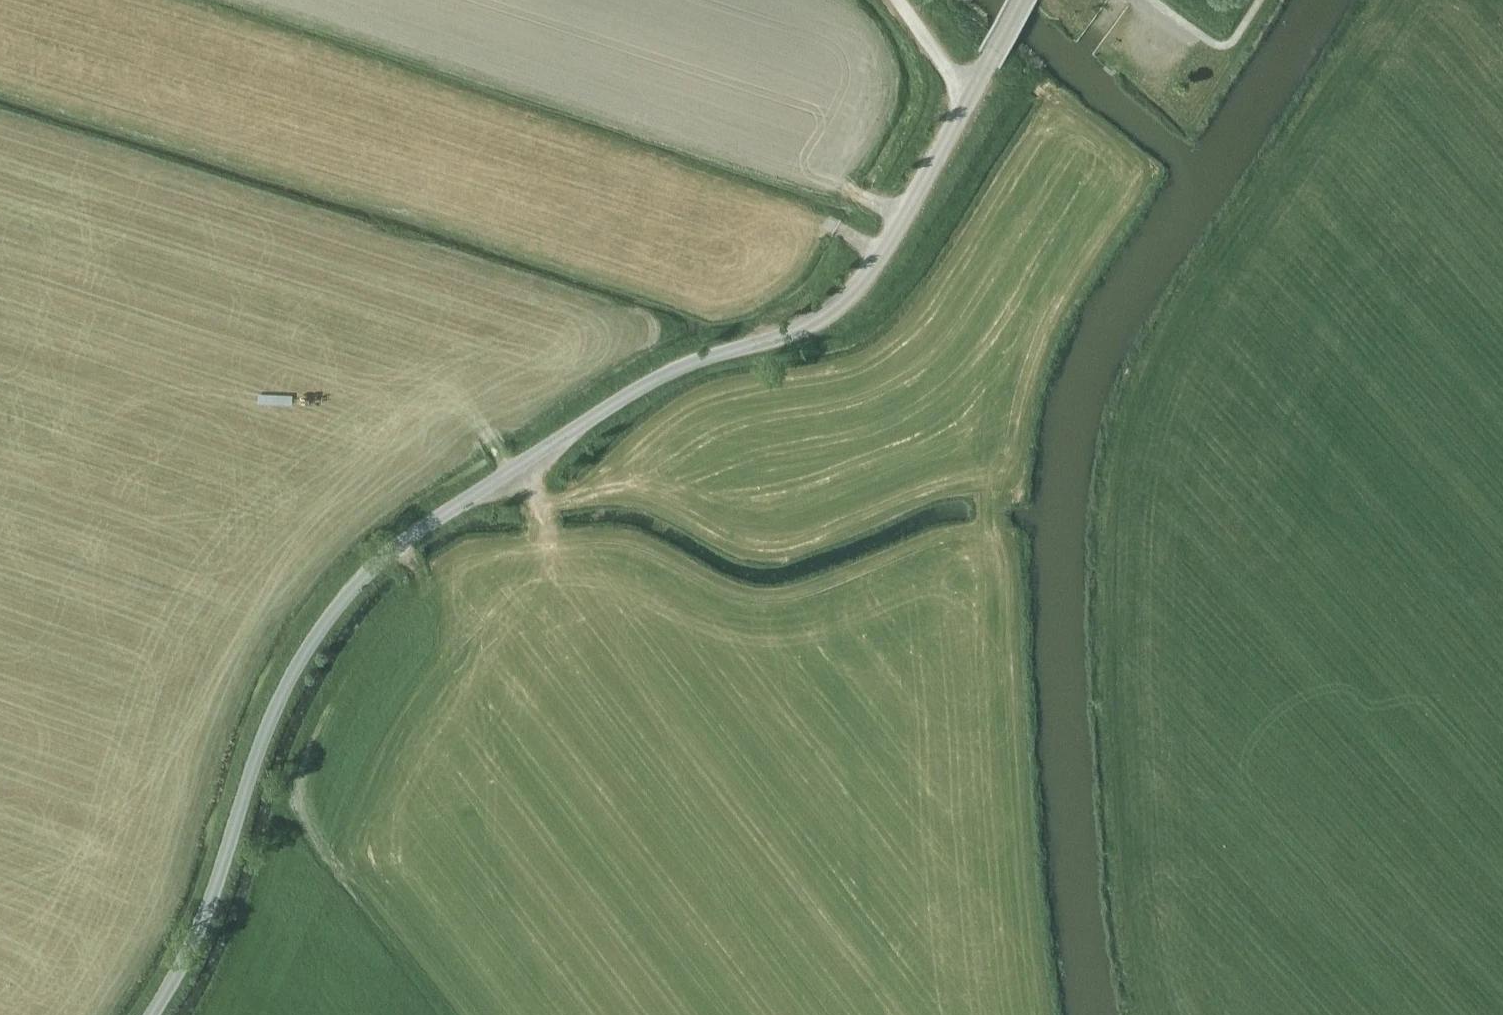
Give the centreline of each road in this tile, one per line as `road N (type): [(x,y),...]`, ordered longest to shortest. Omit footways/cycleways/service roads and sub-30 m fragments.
road 1 (tertiary): [(769,341),(703,360),(629,395),(417,531),(356,583),(316,633),(268,722),(204,921),(150,1014)]
road 2 (tertiary): [(769,341),(829,314),(875,269),(1024,0)]

